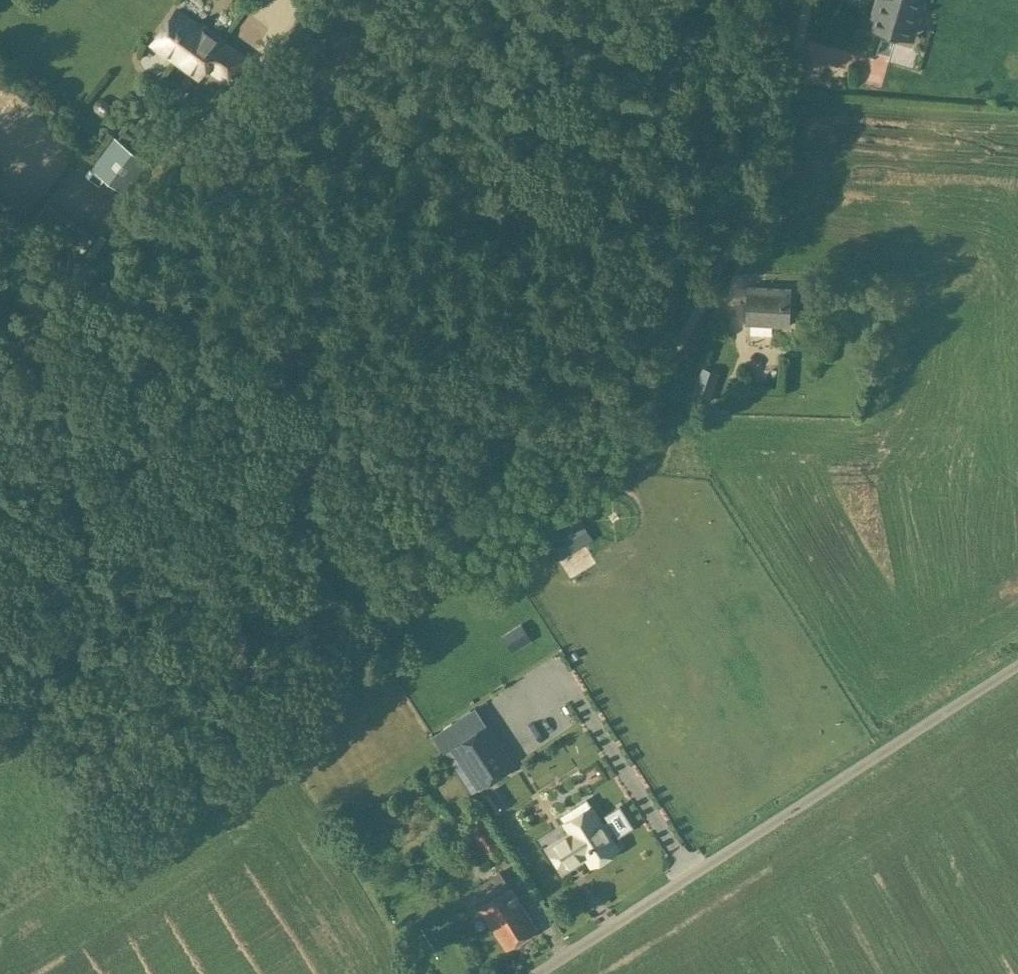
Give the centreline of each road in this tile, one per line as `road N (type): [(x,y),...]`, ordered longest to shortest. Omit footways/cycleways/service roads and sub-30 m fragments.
road 1 (track): [(0,731),(417,482),(567,406),(657,345),(714,282),(739,236),(806,0)]
road 2 (unclassified): [(566,973),(1017,692)]

